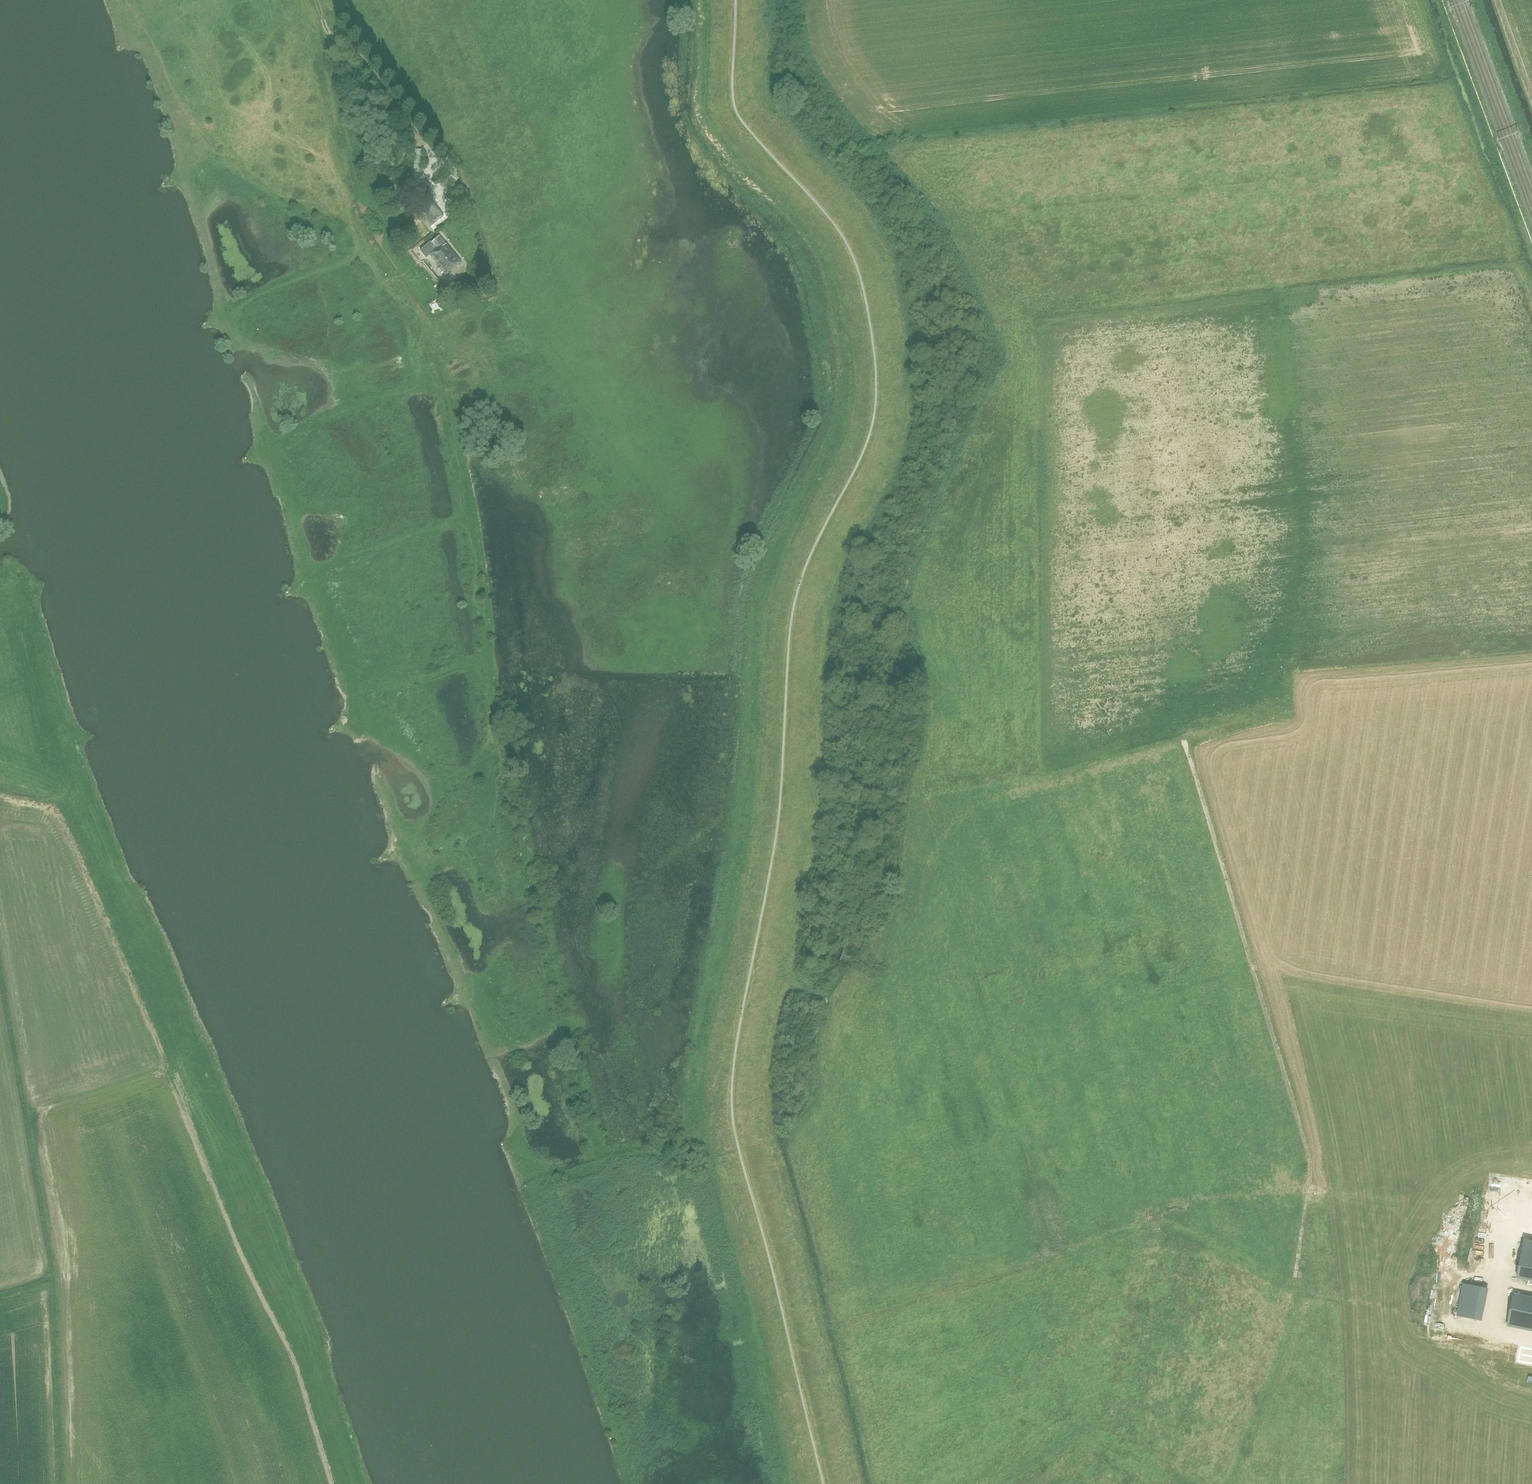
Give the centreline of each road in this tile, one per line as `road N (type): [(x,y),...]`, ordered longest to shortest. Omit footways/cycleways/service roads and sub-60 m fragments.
road 1 (unknown): [(1531,591),(962,706)]
road 2 (track): [(1186,738),(1307,1155),(1290,1293)]
road 3 (unknown): [(1420,0),(1531,297)]
road 4 (track): [(1520,1227),(1304,1186)]

